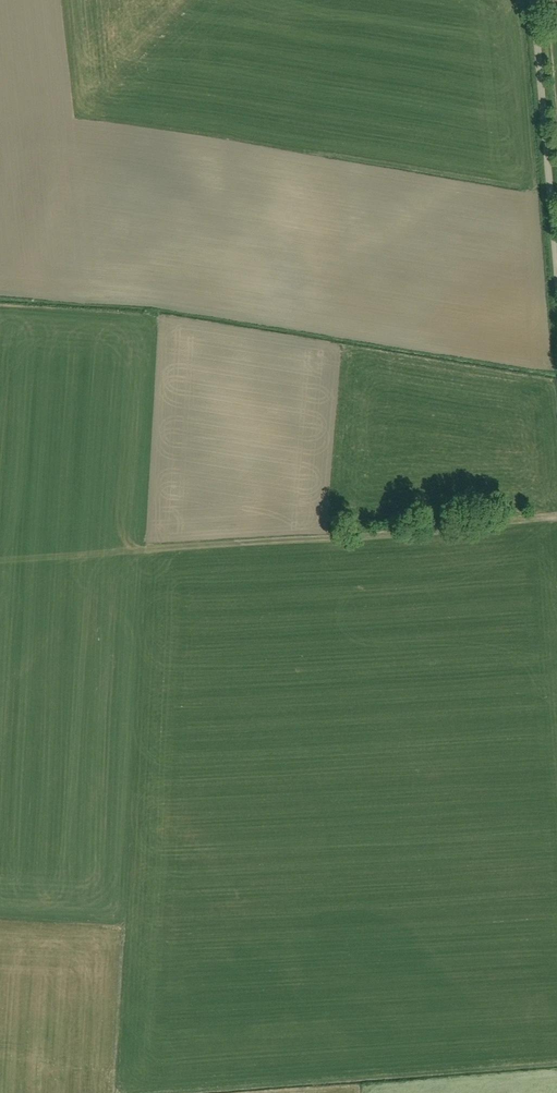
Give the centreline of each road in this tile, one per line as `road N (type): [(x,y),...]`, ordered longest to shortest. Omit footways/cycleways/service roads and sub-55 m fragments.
road 1 (unclassified): [(556,278),(532,0)]

